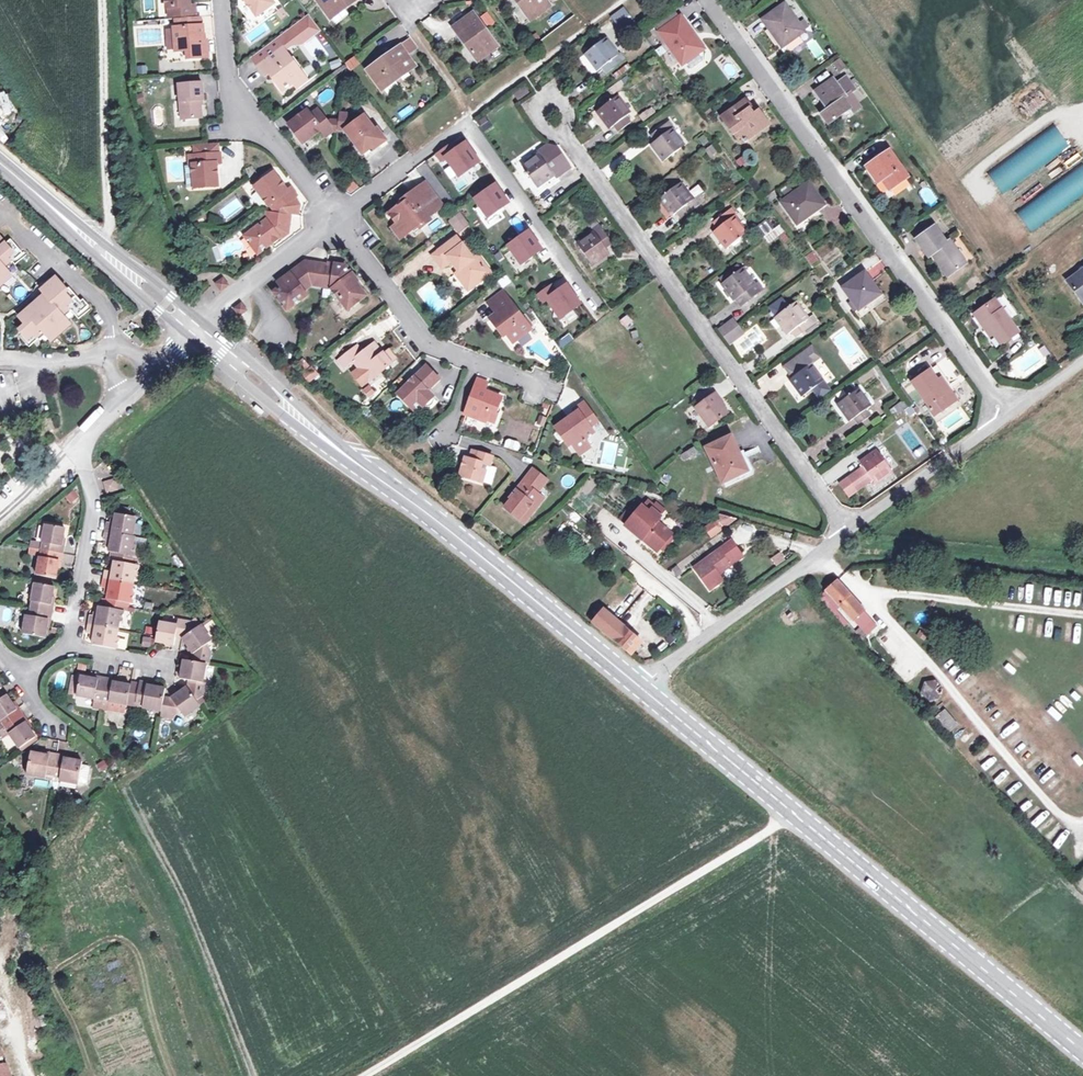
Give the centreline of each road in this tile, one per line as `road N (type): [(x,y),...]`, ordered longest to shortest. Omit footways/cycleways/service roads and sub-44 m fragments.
road 1 (secondary): [(636,685),(1082,1052)]
road 2 (secondary): [(189,327),(636,685)]
road 3 (residential): [(710,0),(1009,416)]
road 4 (track): [(364,1075),(796,814)]
road 5 (unclassified): [(636,685),(1009,416)]
road 6 (residential): [(0,652),(21,681),(69,646),(94,509),(86,440),(125,400)]
road 7 (residential): [(539,387),(430,347),(336,222)]
road 8 (residential): [(336,222),(230,96),(223,0)]
road 9 (secondary): [(0,166),(189,327)]
road 10 (residential): [(189,327),(336,222)]

